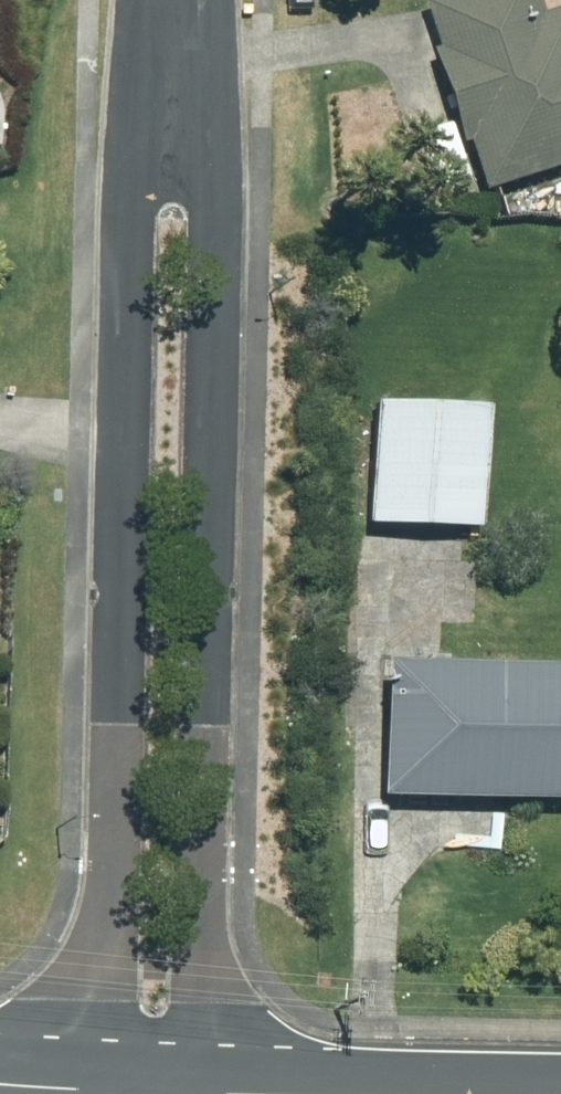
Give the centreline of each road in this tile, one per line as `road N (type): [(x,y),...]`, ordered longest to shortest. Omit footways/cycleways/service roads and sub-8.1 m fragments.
road 1 (residential): [(105,1091),(125,276),(174,101)]
road 2 (residential): [(174,101),(206,283),(202,1093)]

